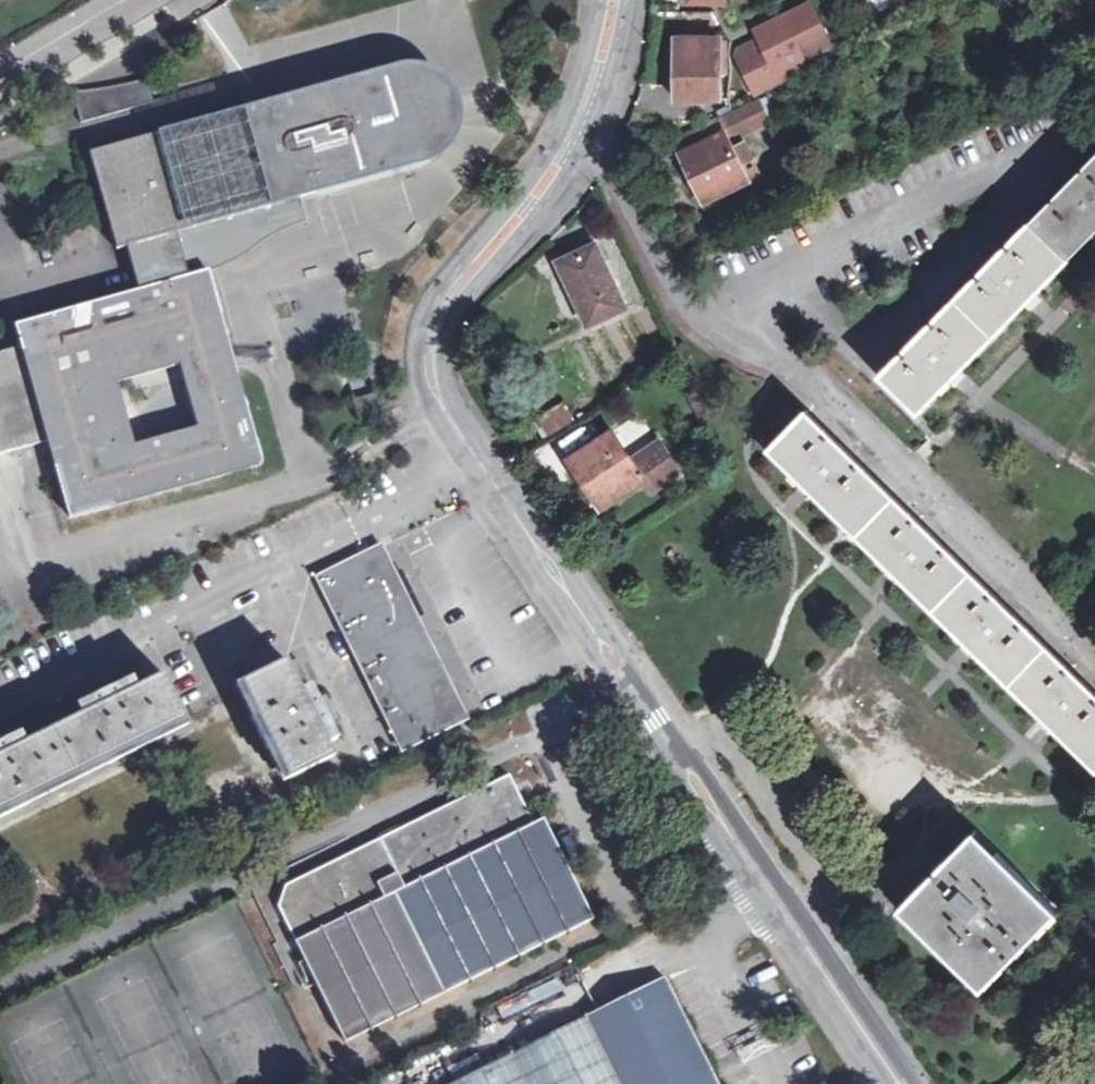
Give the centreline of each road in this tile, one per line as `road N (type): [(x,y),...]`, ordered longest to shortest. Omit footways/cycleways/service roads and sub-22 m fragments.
road 1 (residential): [(879,1048),(477,469)]
road 2 (residential): [(441,309),(554,205),(589,150),(627,0)]
road 3 (residential): [(601,0),(558,135),(524,190),(484,231),(441,309)]
road 4 (residential): [(0,709),(274,571)]
road 5 (residential): [(274,571),(477,469)]
road 6 (residential): [(274,571),(360,737),(386,758)]
road 7 (residential): [(477,469),(428,380),(441,309)]
road 8 (unclassified): [(0,77),(131,0)]

